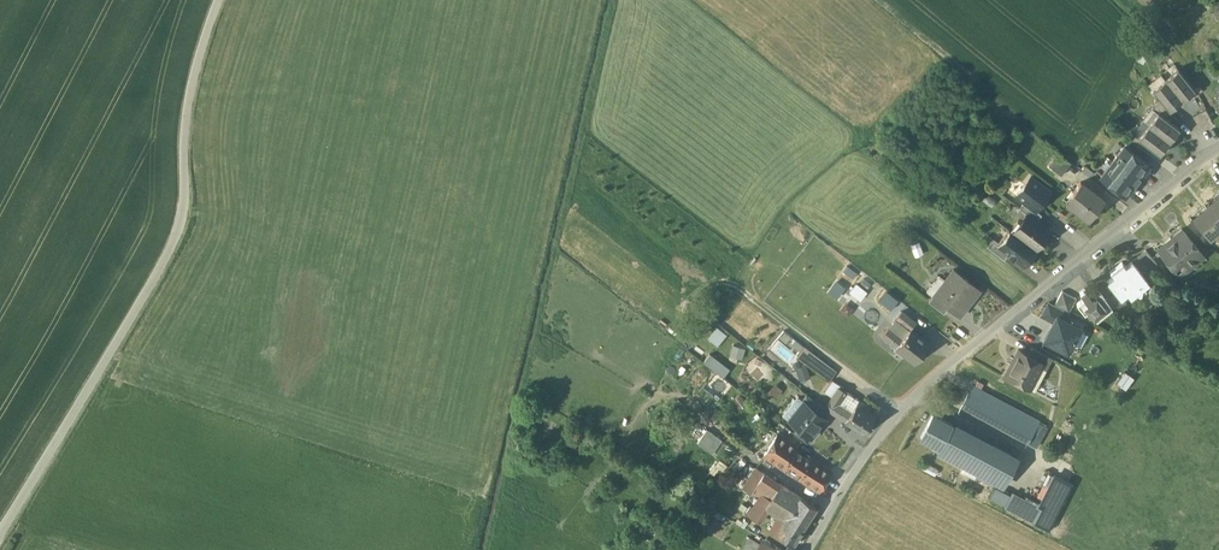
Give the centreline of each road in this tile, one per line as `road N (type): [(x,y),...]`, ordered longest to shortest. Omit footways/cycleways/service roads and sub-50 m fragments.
road 1 (residential): [(0,535),(177,235),(190,95),(219,0)]
road 2 (residential): [(810,549),(898,412),(1218,150)]
road 3 (track): [(820,356),(738,289),(786,213),(930,92)]

